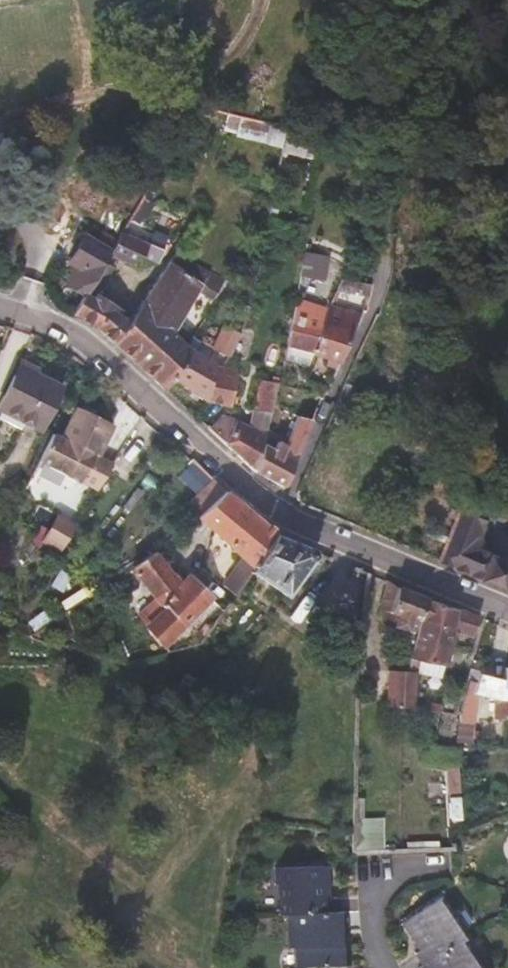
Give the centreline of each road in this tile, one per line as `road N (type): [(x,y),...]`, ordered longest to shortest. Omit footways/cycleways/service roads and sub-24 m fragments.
road 1 (residential): [(0,305),(81,334),(234,476),(287,513),(507,607)]

